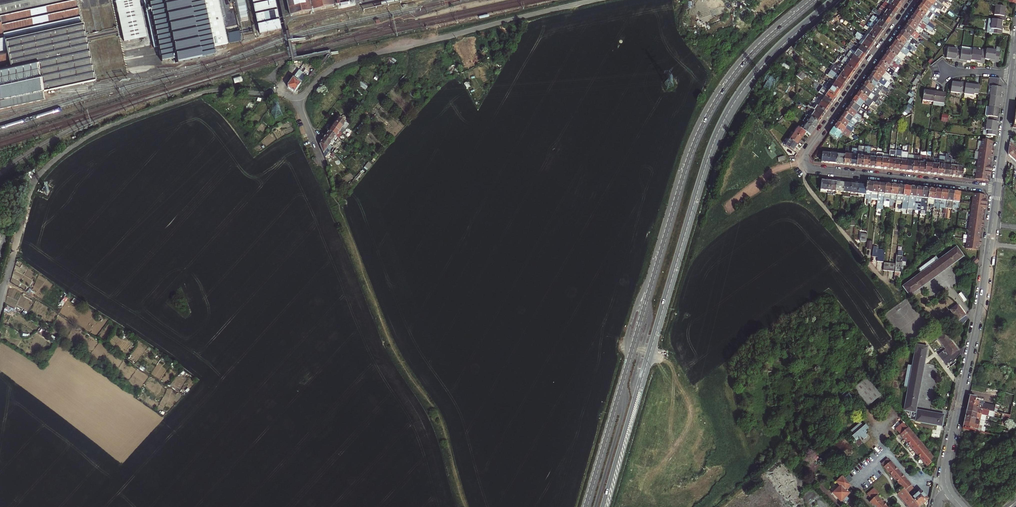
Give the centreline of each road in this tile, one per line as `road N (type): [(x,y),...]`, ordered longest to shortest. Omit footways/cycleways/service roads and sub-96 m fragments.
road 1 (primary): [(604,506),(719,128),(756,74),(835,0)]
road 2 (primary): [(816,0),(744,65),(700,135),(587,506)]
road 3 (track): [(466,506),(441,423),(389,338),(322,167)]
road 4 (unclassified): [(297,99),(350,61),(597,0)]
road 5 (residential): [(997,189),(947,486)]
road 6 (residential): [(804,158),(809,169),(997,189)]
road 7 (residential): [(804,158),(914,0)]

